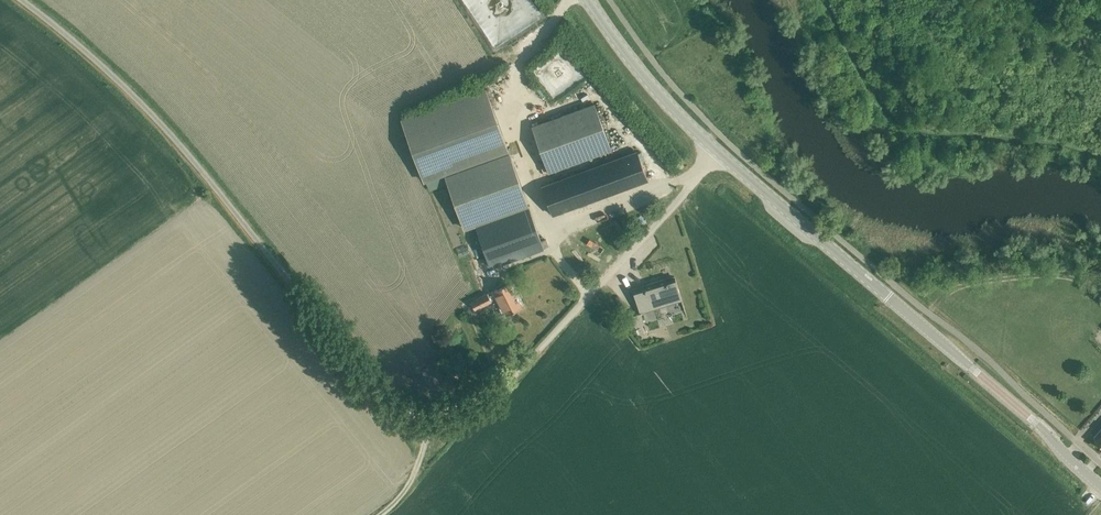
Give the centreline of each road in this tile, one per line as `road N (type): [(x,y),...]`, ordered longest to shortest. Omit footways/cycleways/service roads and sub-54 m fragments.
road 1 (unclassified): [(716,149),(675,206),(510,380),(429,413),(405,409),(384,397),(144,104),(20,0)]
road 2 (secondary): [(1100,488),(1035,421),(716,149)]
road 3 (secondary): [(716,149),(645,80),(589,0)]
road 4 (track): [(429,413),(412,480),(377,514)]

